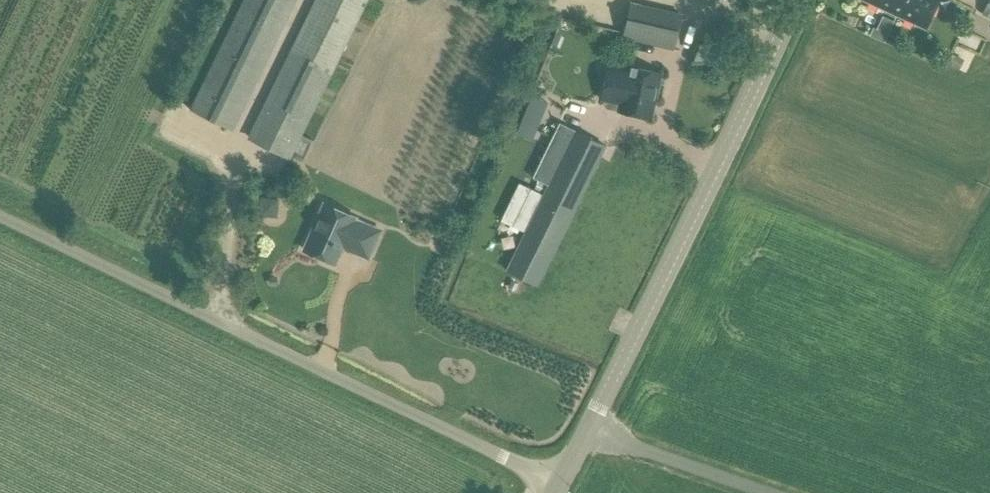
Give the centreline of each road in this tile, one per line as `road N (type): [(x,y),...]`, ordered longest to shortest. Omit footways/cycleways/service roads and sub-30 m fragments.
road 1 (unclassified): [(563,486),(0,213)]
road 2 (tertiary): [(563,486),(796,0)]
road 3 (track): [(589,432),(758,492)]

